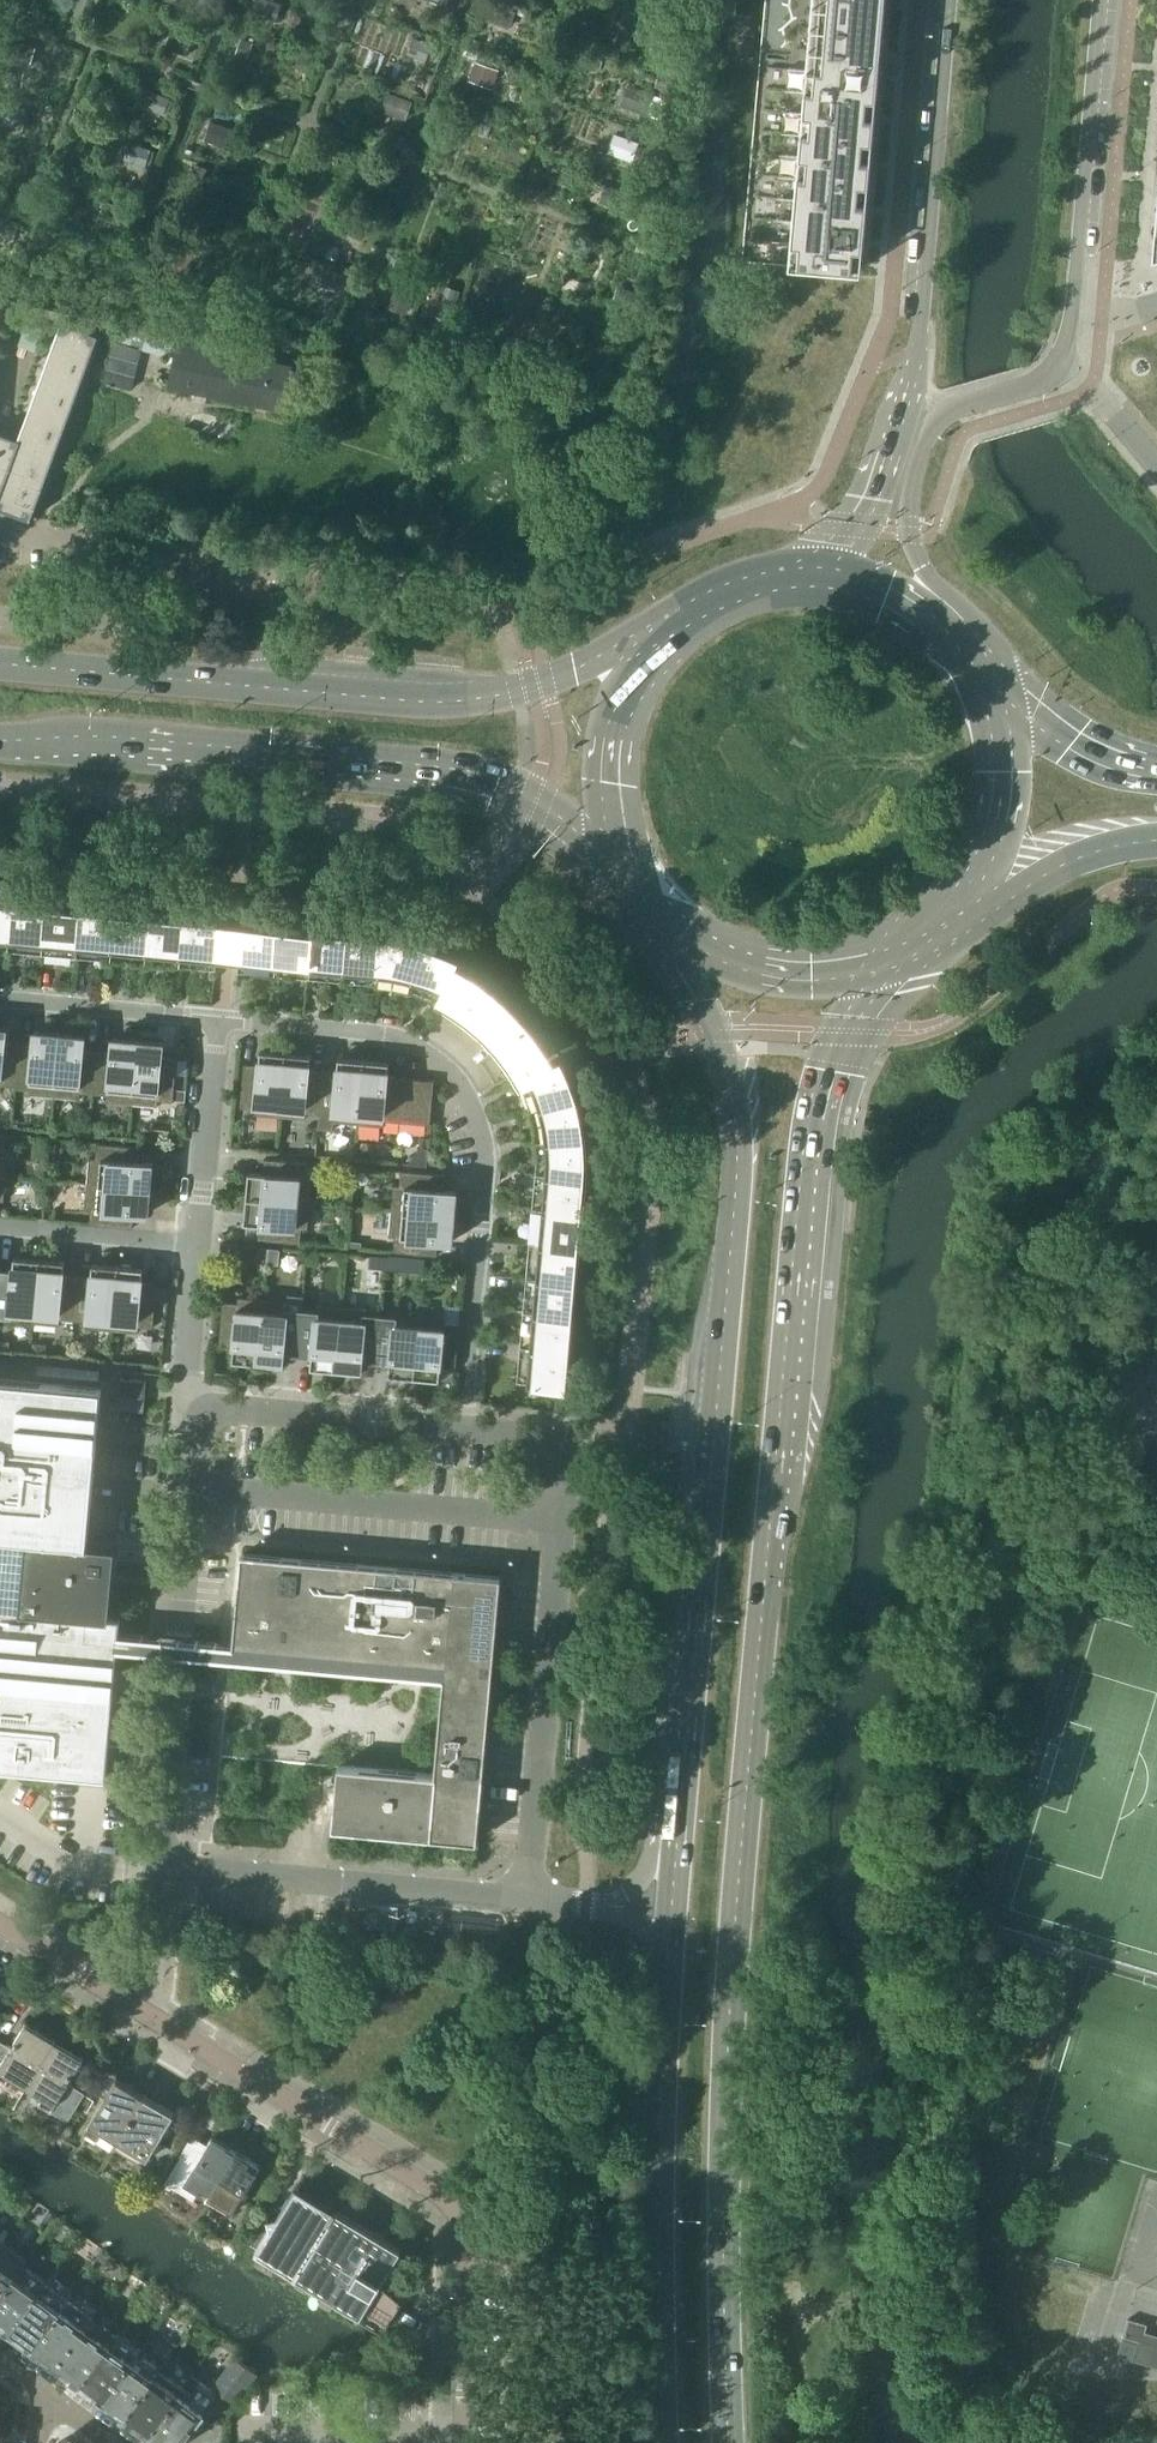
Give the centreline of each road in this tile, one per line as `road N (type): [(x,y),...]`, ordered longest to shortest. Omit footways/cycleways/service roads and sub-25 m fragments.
road 1 (primary): [(727,2442),(723,2119),(779,1463),(832,1071),(882,956)]
road 2 (primary): [(690,934),(720,1035),(739,1143),(681,1844)]
road 3 (primary): [(0,741),(464,779),(528,801),(637,876)]
road 4 (residential): [(465,1430),(487,1152),(463,1086),(435,1058),(395,1039),(218,1021)]
road 5 (residential): [(462,2442),(469,2247),(445,2196),(142,2010)]
road 6 (tertiary): [(949,0),(915,366),(871,499),(818,580)]
road 7 (primary): [(673,1955),(663,2116),(663,2442)]
road 8 (unclassified): [(284,689),(282,585),(262,556),(0,532)]
road 9 (tertiary): [(967,659),(945,594),(910,543),(910,495),(925,441),(951,409),(1036,382),(1060,361)]
road 10 (primary): [(667,634),(547,682),(451,702),(284,689)]
road 11 (residential): [(526,1899),(557,1521)]
road 12 (residential): [(158,1869),(526,1899)]
road 13 (residential): [(557,1521),(193,1490)]
road 14 (tertiary): [(1073,317),(1101,0)]
road 15 (primary): [(284,689),(0,664)]
road 16 (residential): [(158,1869),(181,1601)]
road 17 (residential): [(465,1430),(200,1409)]
road 18 (primary): [(667,634),(626,697),(611,758),(613,813),(637,876)]
road 19 (primary): [(963,893),(987,855),(1004,773),(1002,742),(979,675)]
road 20 (residential): [(198,1248),(218,1021)]
road 21 (residential): [(0,999),(218,1021)]
road 22 (primary): [(963,893),(1027,886),(1089,854),(1156,840)]
road 23 (primary): [(1156,769),(1075,741),(979,675)]
road 24 (primary): [(690,934),(743,963),(779,970),(849,967),(882,956)]
road 25 (residential): [(198,1248),(0,1229)]
road 26 (residential): [(557,1521),(565,1439),(465,1430)]
road 27 (primary): [(967,659),(937,628),(886,596),(818,580)]
road 28 (residential): [(142,2010),(0,1923)]
road 29 (residential): [(200,1409),(188,1375),(198,1248)]
road 30 (primary): [(818,580),(753,587),(667,634)]
road 31 (residential): [(142,2010),(158,1869)]
road 32 (residential): [(1060,361),(1156,464)]

